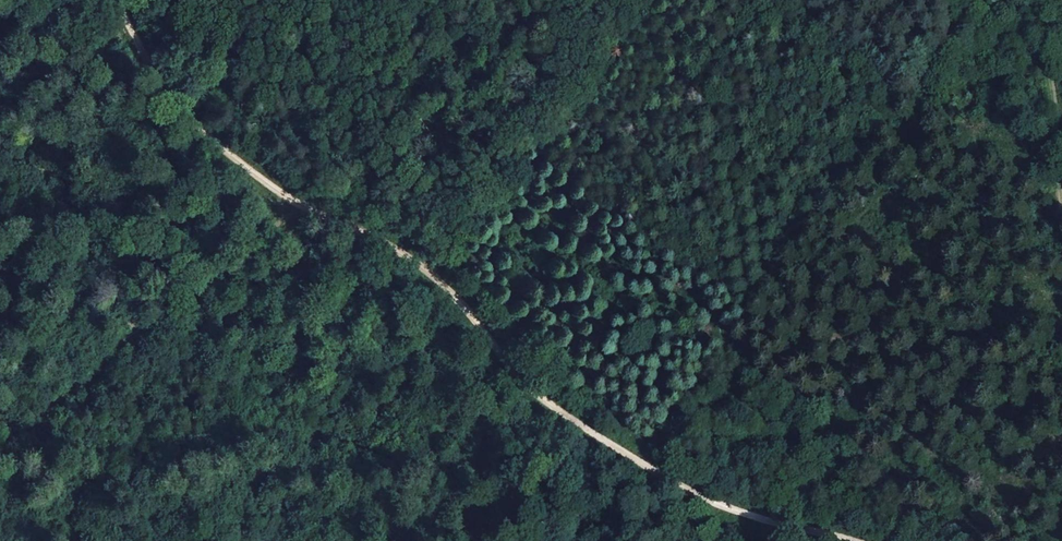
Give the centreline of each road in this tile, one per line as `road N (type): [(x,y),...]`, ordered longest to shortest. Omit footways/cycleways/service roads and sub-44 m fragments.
road 1 (track): [(444,287),(525,385),(718,504)]
road 2 (track): [(119,0),(181,107),(287,201)]
road 3 (track): [(287,201),(385,242),(444,287)]
road 4 (track): [(718,504),(855,540)]

